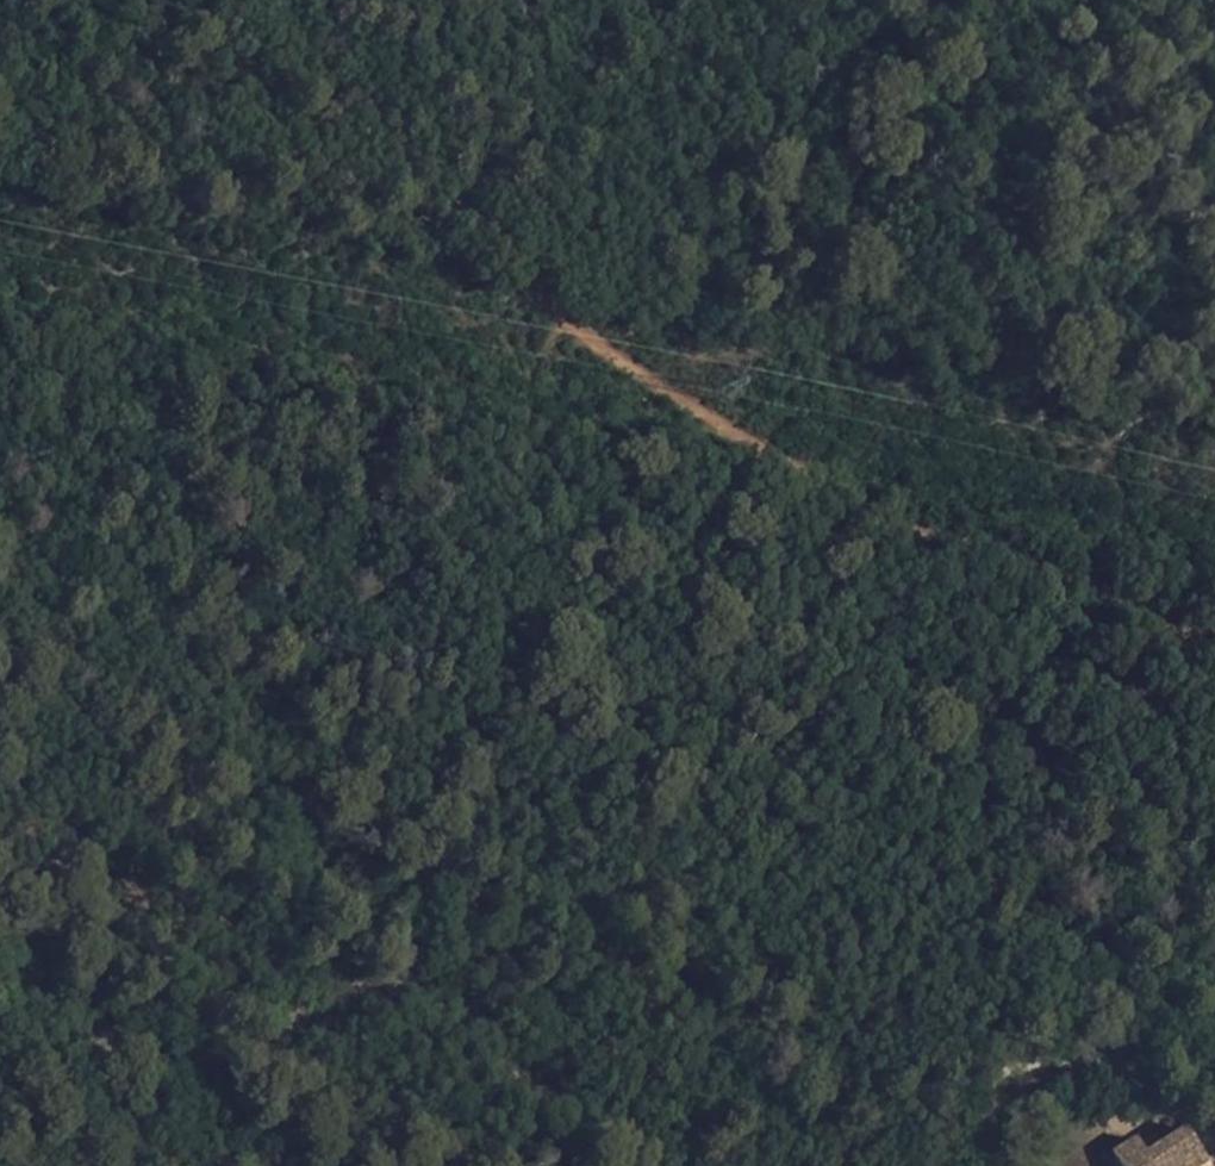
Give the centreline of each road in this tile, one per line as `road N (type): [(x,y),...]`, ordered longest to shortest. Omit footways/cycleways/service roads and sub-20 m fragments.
road 1 (track): [(300,0),(426,114),(489,250),(580,335),(842,495),(1197,627),(852,1057),(853,1165)]
road 2 (residential): [(669,1165),(560,1079),(506,1022),(456,984),(420,971),(271,998),(67,1001),(0,1019)]

